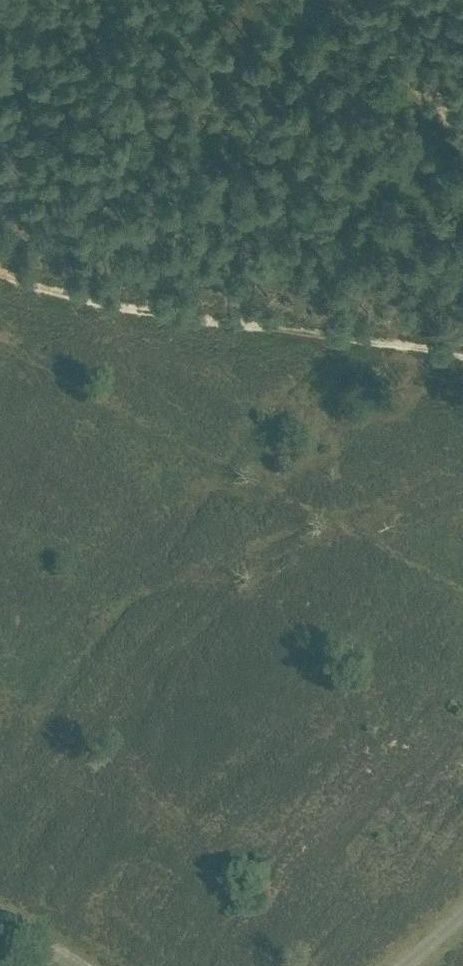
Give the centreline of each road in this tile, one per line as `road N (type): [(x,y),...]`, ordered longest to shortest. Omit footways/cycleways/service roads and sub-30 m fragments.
road 1 (track): [(462,357),(100,303),(0,274)]
road 2 (track): [(334,0),(462,139)]

